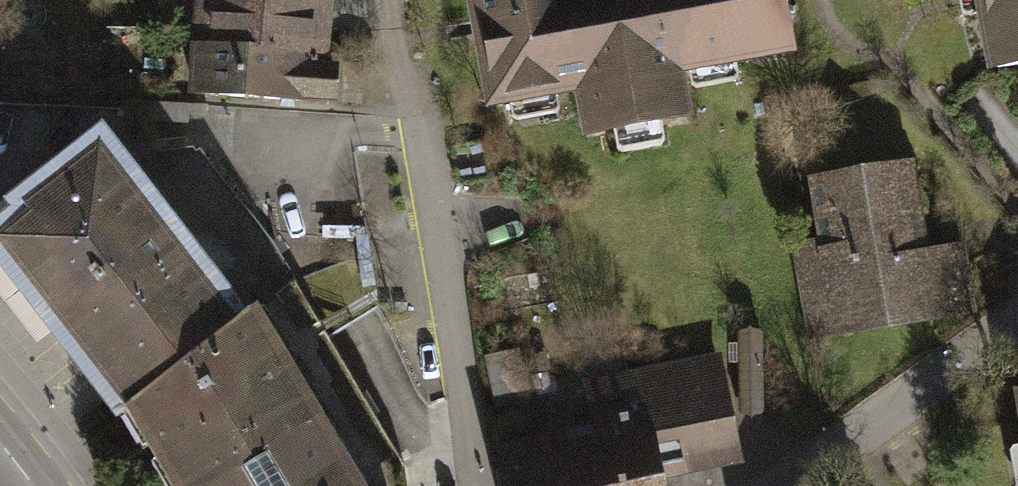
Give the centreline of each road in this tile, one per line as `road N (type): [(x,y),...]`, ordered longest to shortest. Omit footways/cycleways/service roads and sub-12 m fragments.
road 1 (residential): [(385,0),(475,485)]
road 2 (residential): [(789,485),(857,430),(1017,328)]

